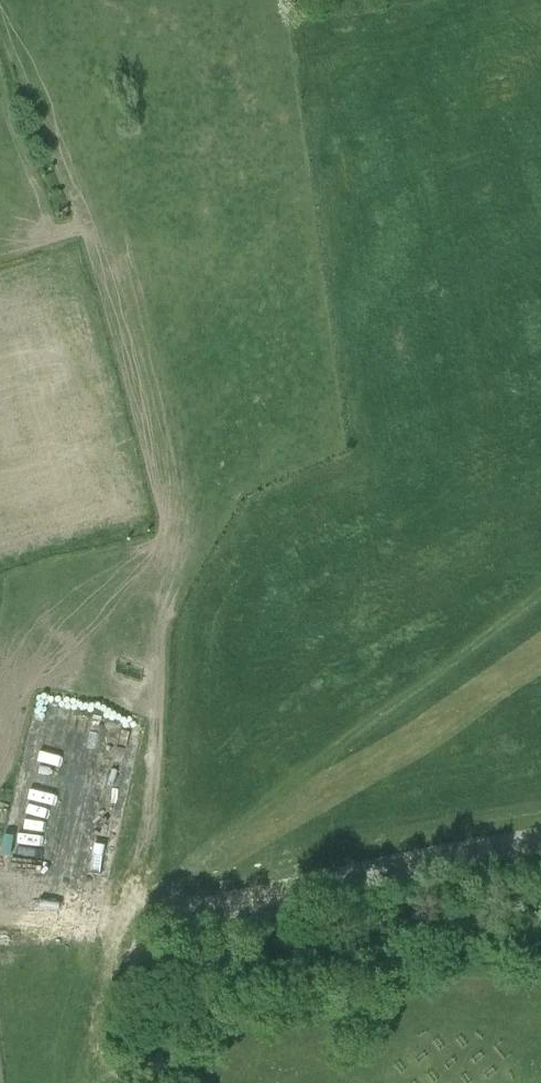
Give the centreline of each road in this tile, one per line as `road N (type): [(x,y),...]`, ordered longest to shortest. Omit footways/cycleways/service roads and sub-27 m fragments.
road 1 (track): [(120,225),(173,431),(182,518),(164,600),(153,782),(133,888)]
road 2 (track): [(120,225),(63,6)]
road 3 (track): [(0,920),(122,932),(133,888)]

